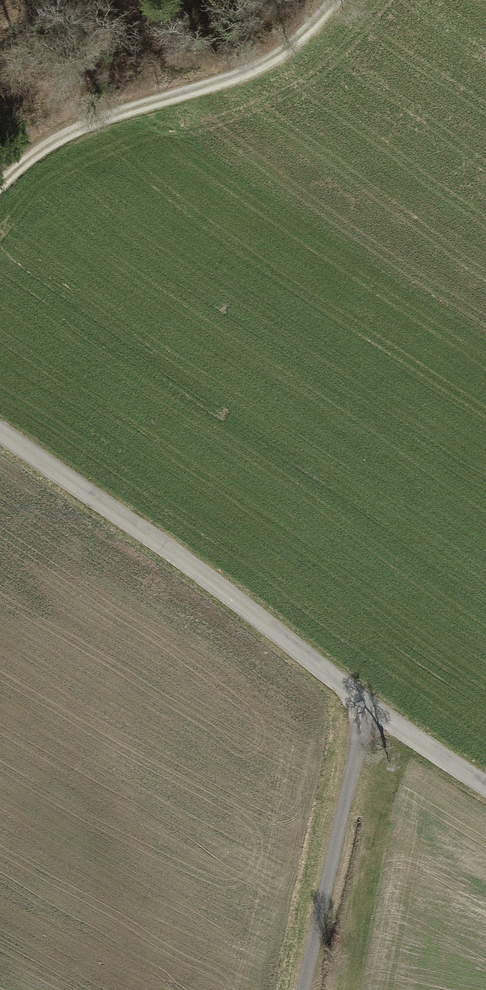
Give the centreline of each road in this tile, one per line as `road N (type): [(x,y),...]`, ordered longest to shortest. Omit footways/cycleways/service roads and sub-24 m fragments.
road 1 (unclassified): [(0,433),(485,787)]
road 2 (track): [(336,0),(287,54),(230,84),(55,137),(0,186)]
road 3 (track): [(366,705),(304,989)]

